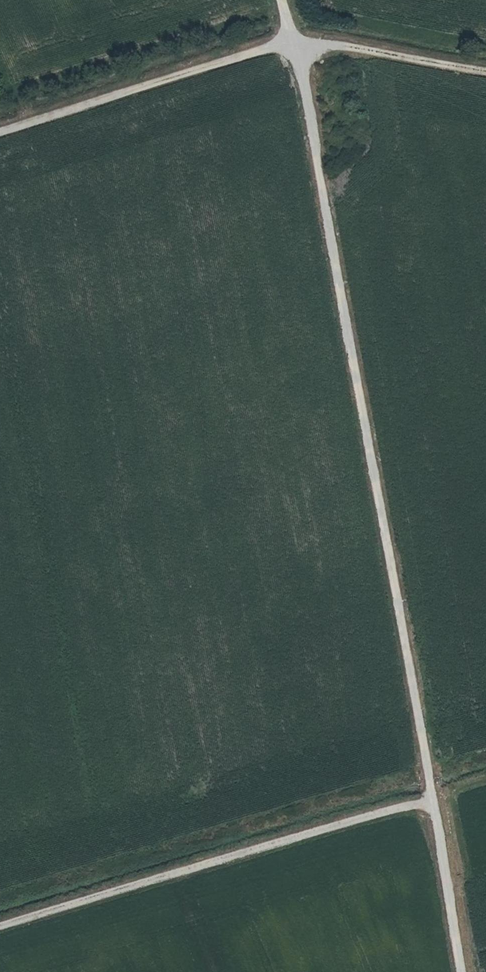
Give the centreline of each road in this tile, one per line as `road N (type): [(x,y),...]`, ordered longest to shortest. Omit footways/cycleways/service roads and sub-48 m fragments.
road 1 (track): [(460,971),(300,80),(279,0)]
road 2 (track): [(0,928),(431,805)]
road 3 (track): [(0,133),(291,44)]
road 4 (track): [(485,72),(291,44)]

